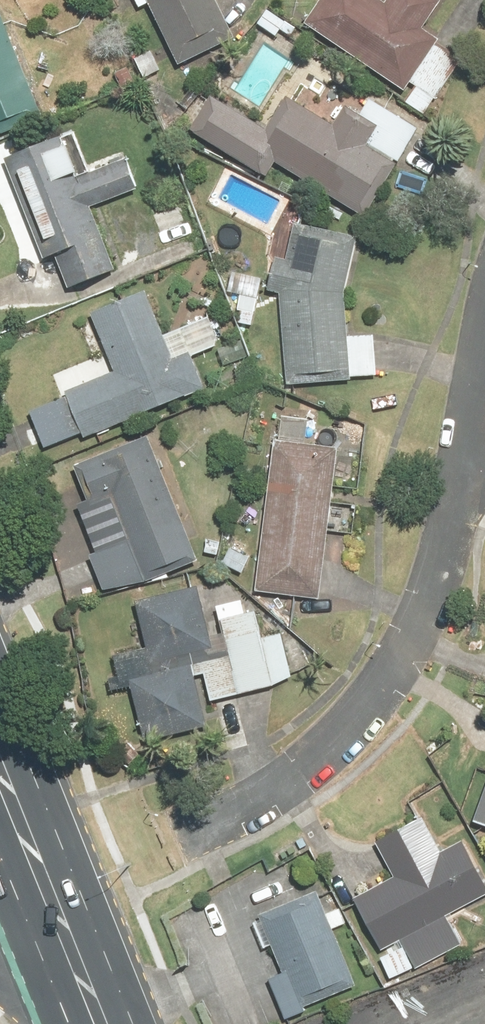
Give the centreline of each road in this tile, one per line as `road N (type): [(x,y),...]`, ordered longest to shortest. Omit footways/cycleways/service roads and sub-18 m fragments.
road 1 (residential): [(183,831),(267,798),(368,708),(423,618),(469,443)]
road 2 (primary): [(0,771),(104,1023)]

